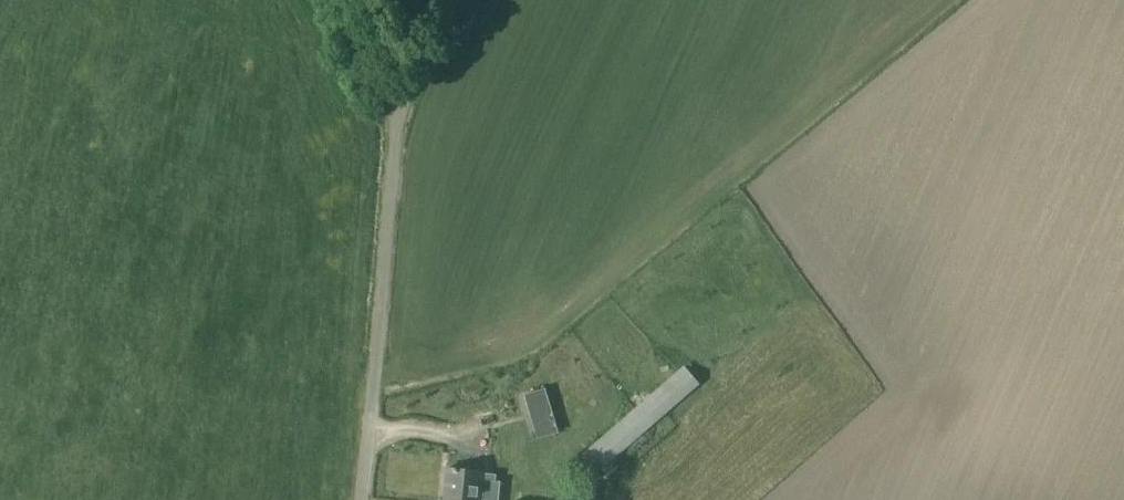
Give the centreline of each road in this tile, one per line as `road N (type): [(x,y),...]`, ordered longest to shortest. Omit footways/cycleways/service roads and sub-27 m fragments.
road 1 (unclassified): [(362,499),(399,112)]
road 2 (residential): [(399,112),(344,0)]

